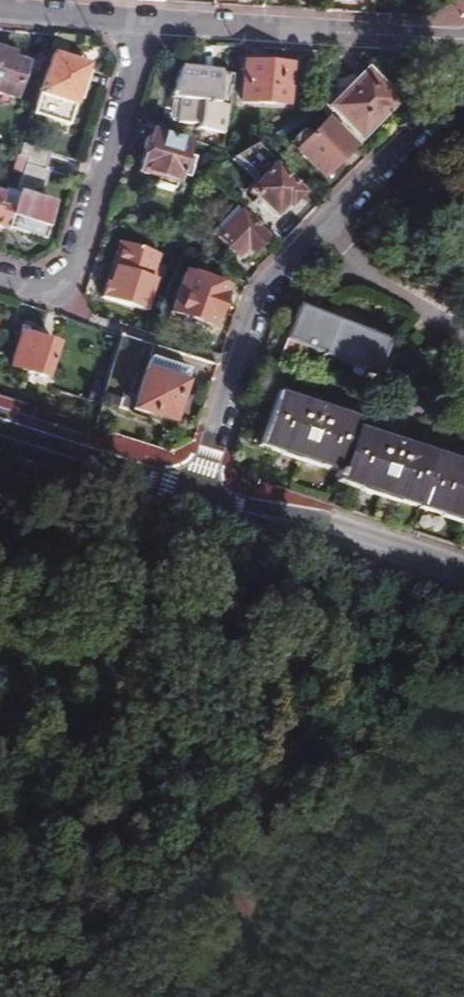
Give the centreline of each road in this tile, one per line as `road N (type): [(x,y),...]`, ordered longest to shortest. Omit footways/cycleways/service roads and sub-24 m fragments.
road 1 (residential): [(193,488),(256,297),(427,120),(438,89),(436,45)]
road 2 (track): [(86,719),(463,713)]
road 3 (residential): [(142,21),(62,288),(43,295),(0,283)]
road 4 (residential): [(142,21),(436,45)]
road 5 (tertiary): [(193,488),(463,577)]
road 6 (tertiary): [(0,428),(193,488)]
road 7 (track): [(0,575),(44,609),(80,663),(86,719)]
road 8 (residential): [(0,11),(142,21)]

